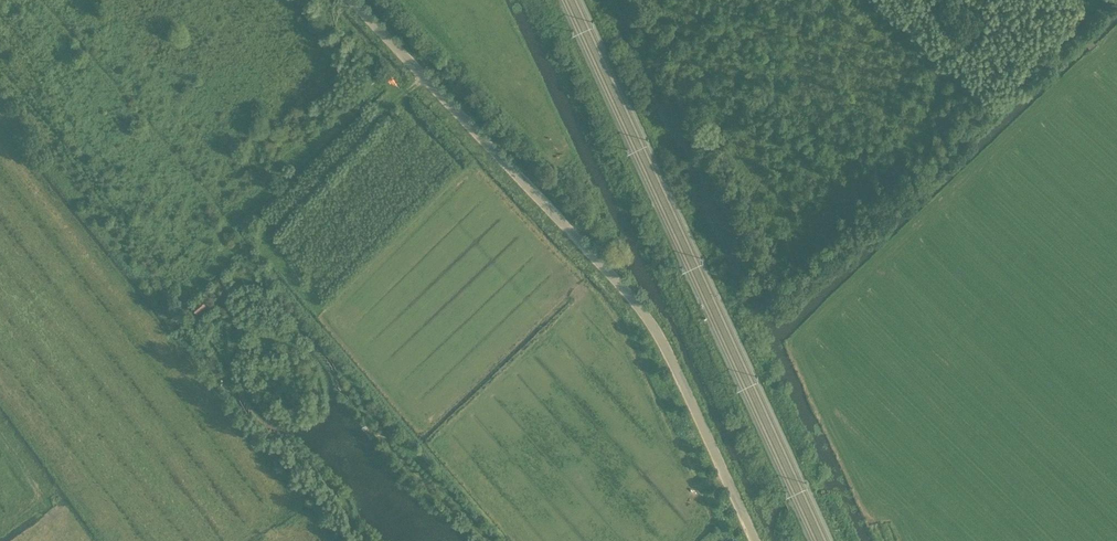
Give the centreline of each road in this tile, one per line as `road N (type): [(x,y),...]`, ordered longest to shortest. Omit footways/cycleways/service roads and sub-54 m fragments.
road 1 (unclassified): [(759,540),(660,335),(634,300),(350,0)]

